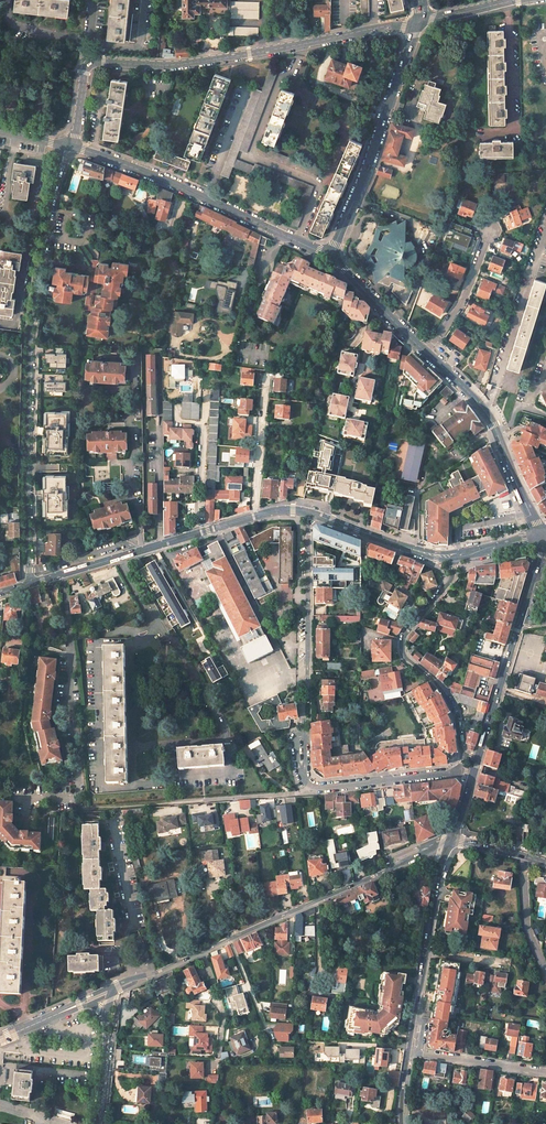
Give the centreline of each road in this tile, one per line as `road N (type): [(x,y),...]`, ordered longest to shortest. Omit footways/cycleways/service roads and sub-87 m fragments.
road 1 (residential): [(62,145),(30,340),(31,583)]
road 2 (unclassified): [(418,22),(175,64),(93,63),(72,147)]
road 3 (tertiary): [(452,839),(135,978)]
road 4 (secondary): [(312,514),(269,512),(31,583)]
road 5 (residential): [(72,147),(155,175),(330,256)]
road 6 (tertiary): [(418,22),(330,256)]
road 7 (unclassified): [(452,556),(451,581),(402,645),(448,701),(462,754)]
road 8 (tertiary): [(426,351),(488,416),(541,539)]
road 9 (residential): [(312,514),(304,736)]
road 10 (secondary): [(409,1051),(452,839)]
road 11 (residential): [(460,773),(311,788)]
road 12 (secondary): [(478,758),(521,617)]
road 13 (secondary): [(452,556),(312,514)]
road 14 (residential): [(409,1051),(545,1072)]
road 15 (residential): [(426,351),(464,296),(489,230)]
road 16 (tertiary): [(330,256),(426,351)]

